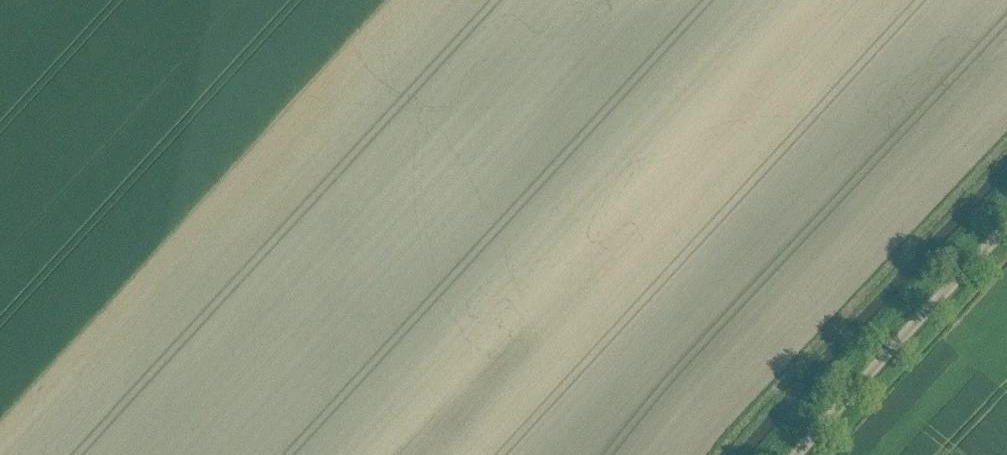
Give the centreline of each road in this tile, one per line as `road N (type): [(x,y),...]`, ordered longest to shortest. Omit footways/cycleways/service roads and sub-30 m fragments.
road 1 (unclassified): [(797,454),(1006,228)]

